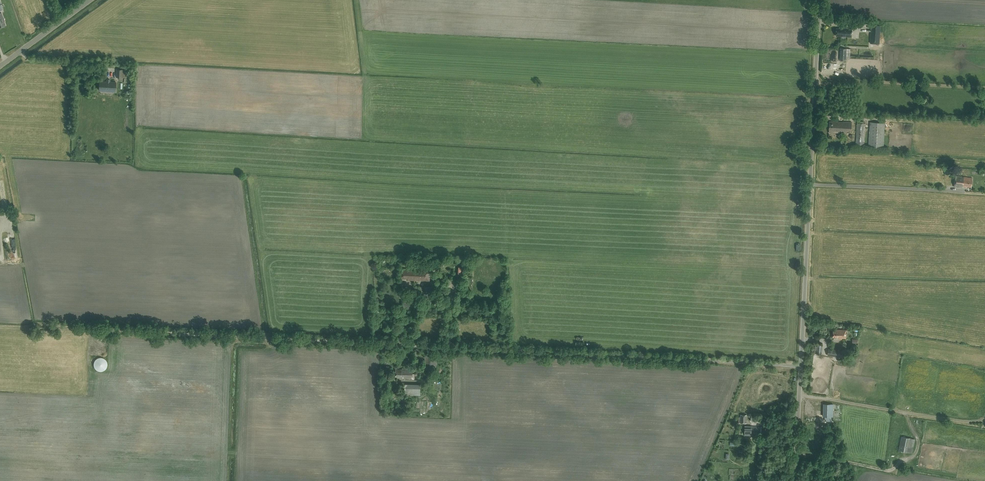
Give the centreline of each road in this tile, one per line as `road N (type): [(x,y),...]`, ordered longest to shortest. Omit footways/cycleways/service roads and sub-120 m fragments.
road 1 (track): [(0,327),(402,344)]
road 2 (unclassified): [(801,366),(402,344)]
road 3 (unclassified): [(801,366),(819,0)]

